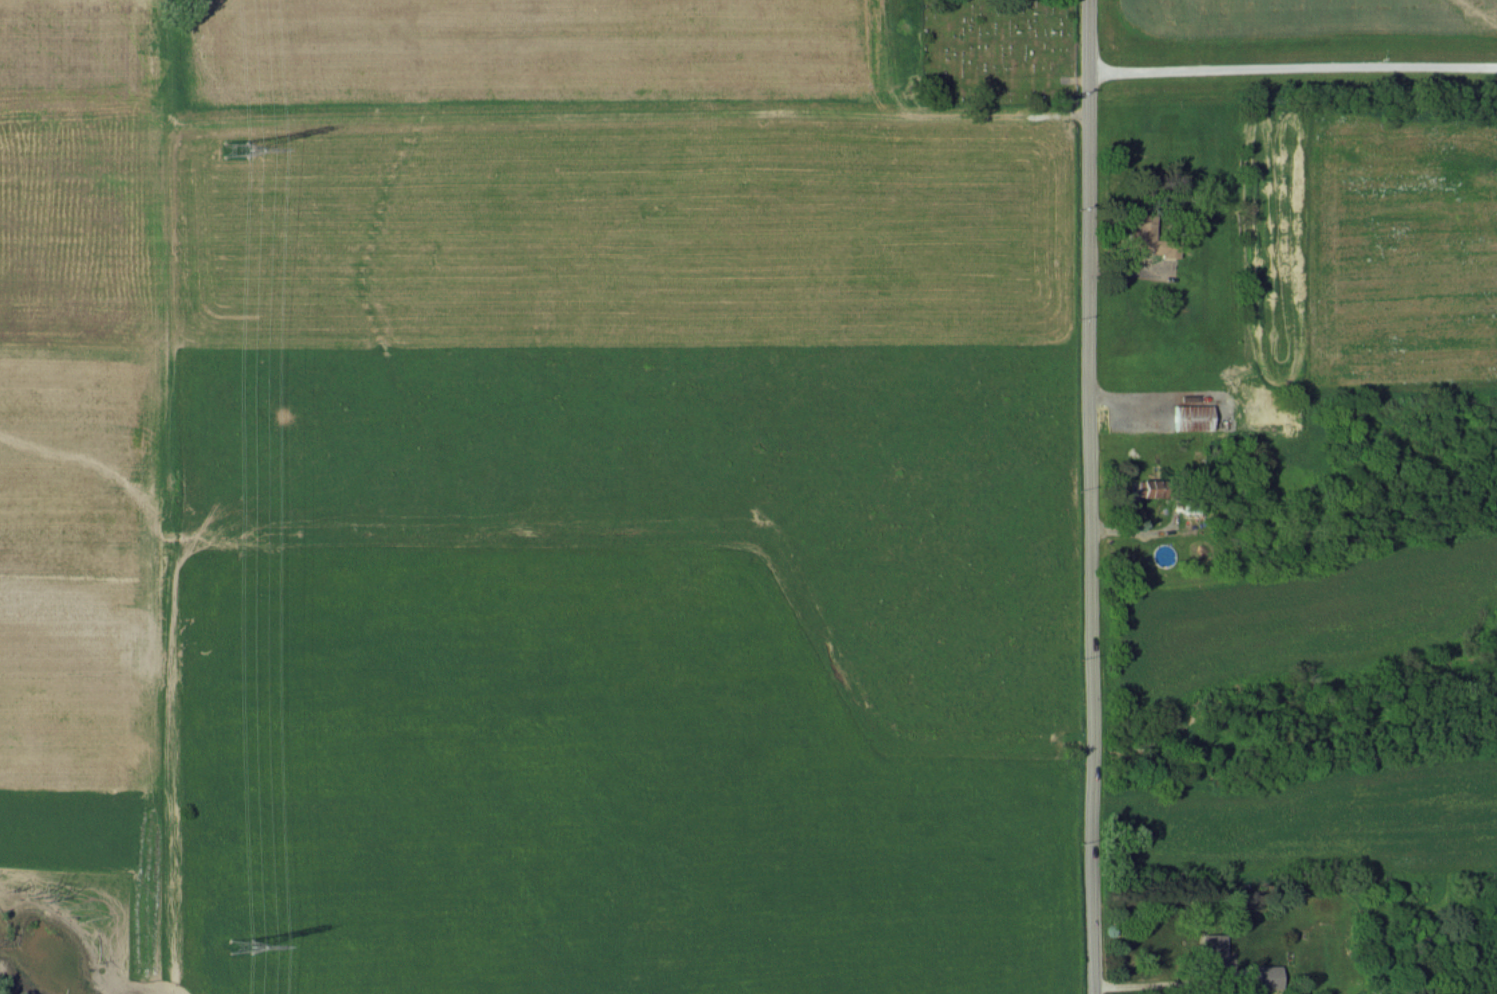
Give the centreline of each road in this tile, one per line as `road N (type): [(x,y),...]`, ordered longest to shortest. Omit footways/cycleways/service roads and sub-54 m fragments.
road 1 (residential): [(1090,0),(1099,993)]

